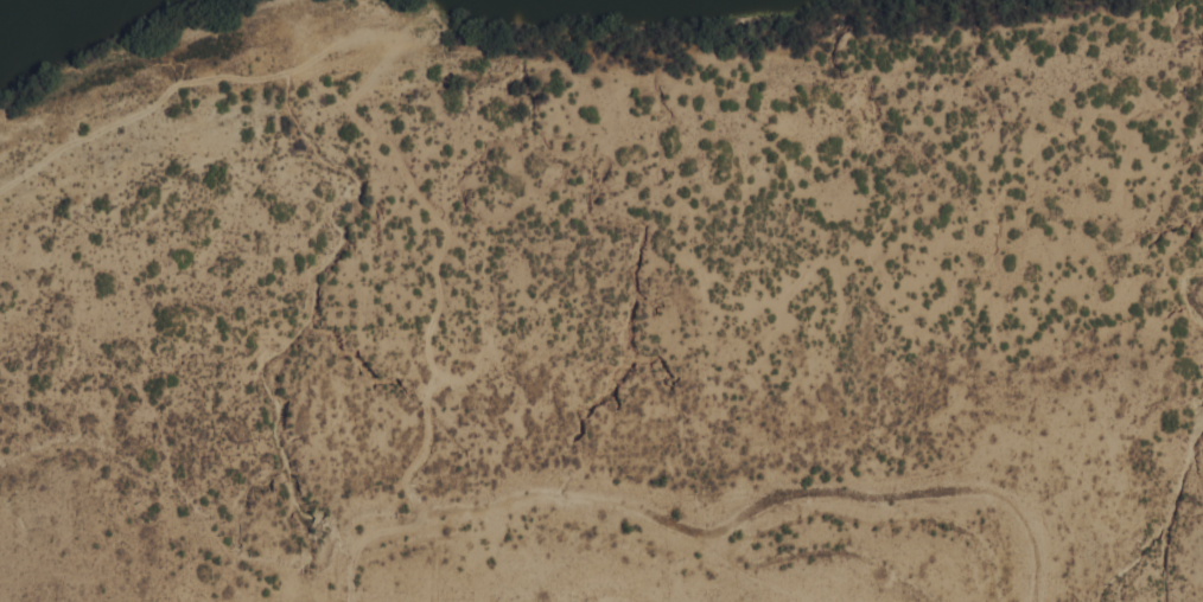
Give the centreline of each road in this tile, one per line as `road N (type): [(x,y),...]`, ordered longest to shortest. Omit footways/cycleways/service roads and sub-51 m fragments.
road 1 (residential): [(350,601),(368,538),(412,513),(413,480),(433,435),(429,342),(447,228),(390,143),(307,79),(187,85),(144,116),(62,149),(0,191)]

